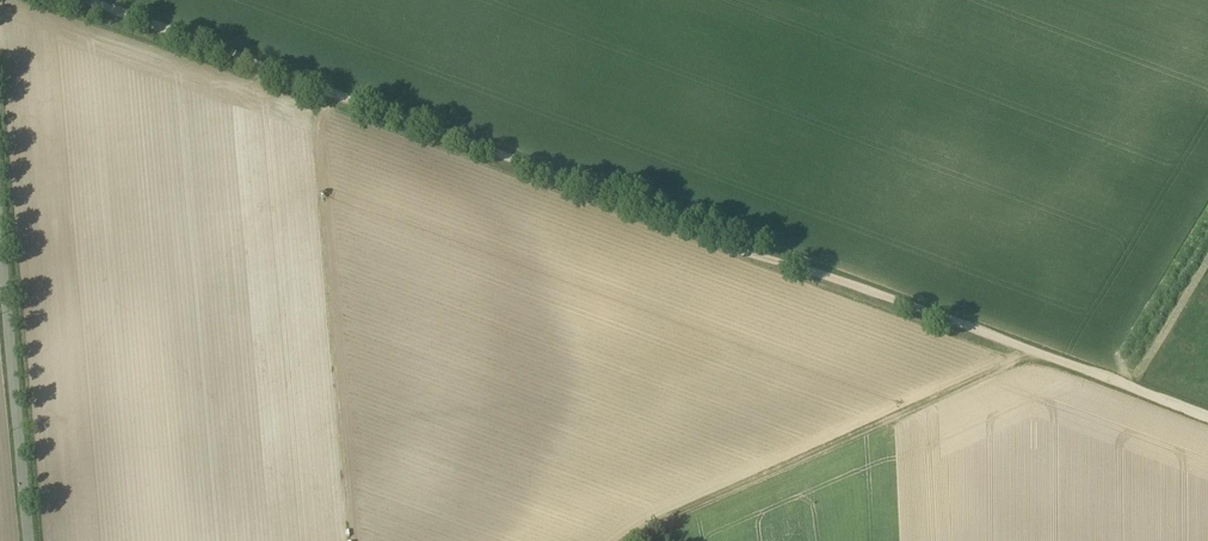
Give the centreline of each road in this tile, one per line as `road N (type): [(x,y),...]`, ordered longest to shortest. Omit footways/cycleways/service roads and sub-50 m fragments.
road 1 (track): [(91,0),(1207,413)]
road 2 (track): [(624,540),(1032,349)]
road 3 (unclassified): [(27,540),(0,256)]

